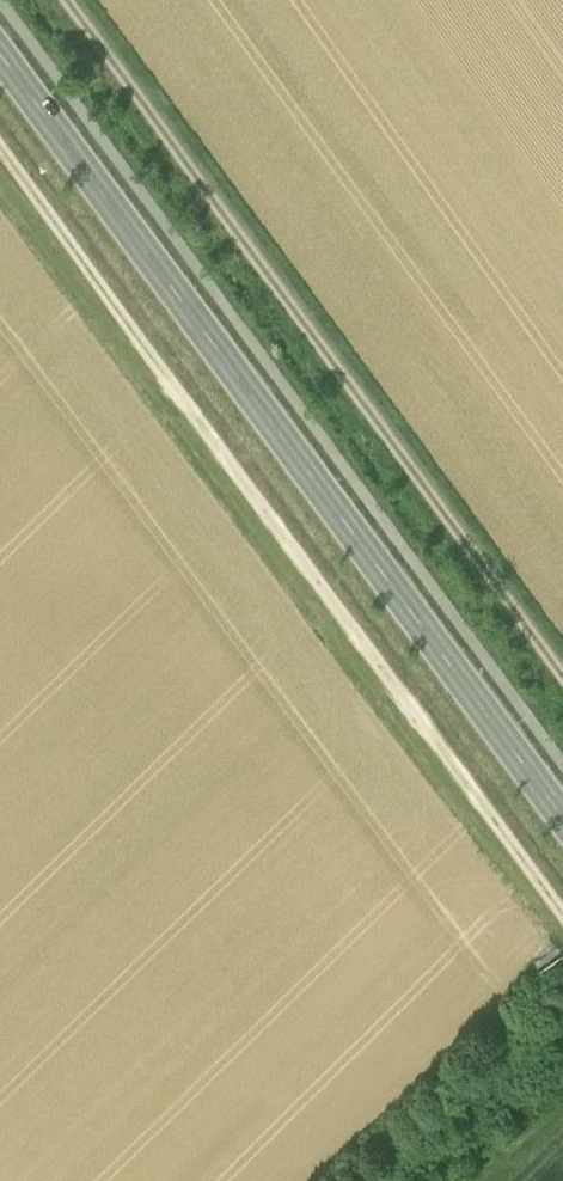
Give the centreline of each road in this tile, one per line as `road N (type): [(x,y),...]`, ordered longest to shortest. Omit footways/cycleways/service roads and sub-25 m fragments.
road 1 (secondary): [(562,816),(0,46)]
road 2 (track): [(0,150),(562,913)]
road 3 (track): [(71,0),(562,669)]

